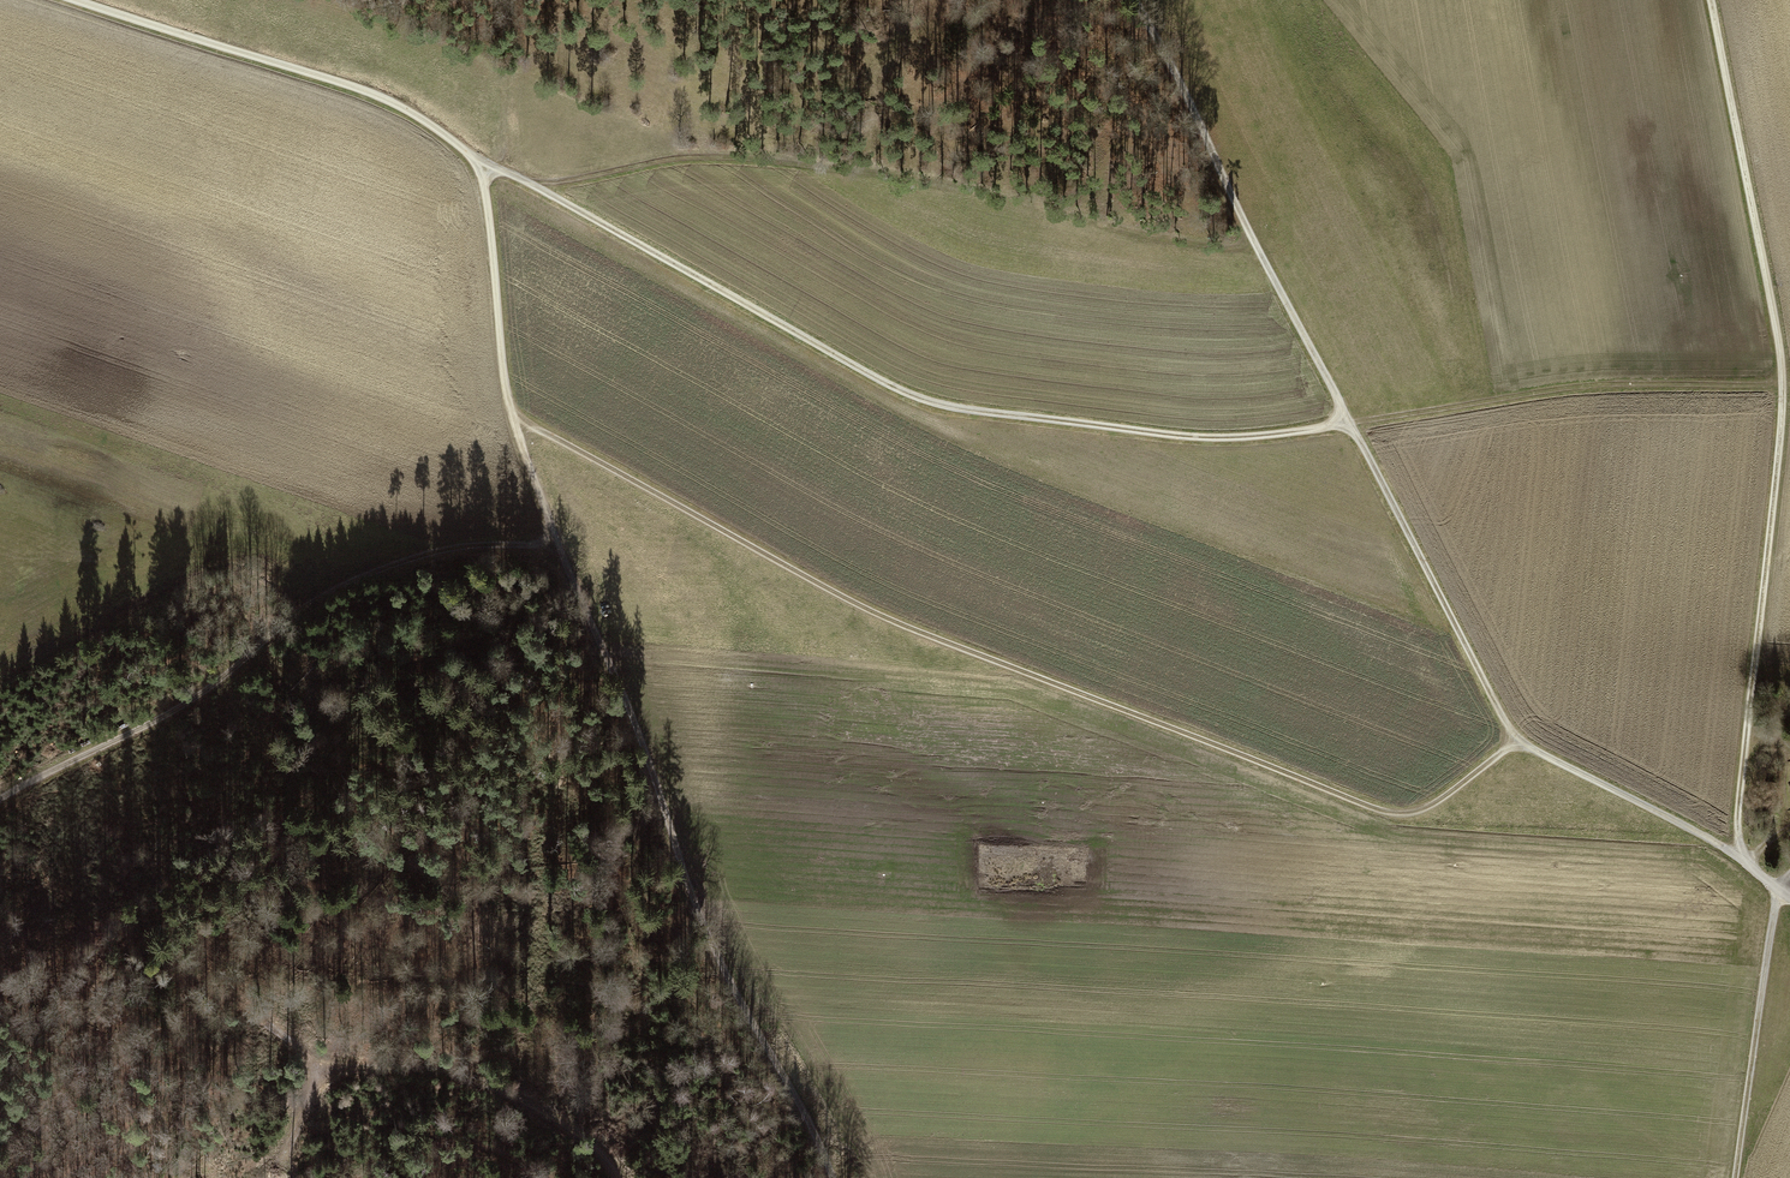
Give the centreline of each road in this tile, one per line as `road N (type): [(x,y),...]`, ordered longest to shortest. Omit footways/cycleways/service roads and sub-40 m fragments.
road 1 (track): [(1782,372),(1759,385),(1607,385),(1220,438),(967,411),(884,383),(479,163),(421,118),(362,89),(79,0)]
road 2 (track): [(1520,739),(1430,806),(1375,809),(866,609),(512,415)]
road 3 (track): [(1742,861),(1541,753),(1509,726),(1134,0)]
road 4 (track): [(830,1177),(733,982),(534,480),(505,384),(479,163)]
road 5 (track): [(1742,861),(1740,794),(1783,412),(1775,329),(1711,0)]
road 6 (track): [(560,551),(458,549),(396,565),(289,615),(247,662),(204,692),(0,805)]
road 7 (track): [(278,1175),(318,1071),(402,1066),(451,1071),(520,1098),(598,1148),(620,1177)]
road 8 (track): [(1778,889),(1737,1177)]
road 9 (track): [(216,986),(318,1071)]
road 10 (track): [(1744,862),(1778,834),(1789,755)]

